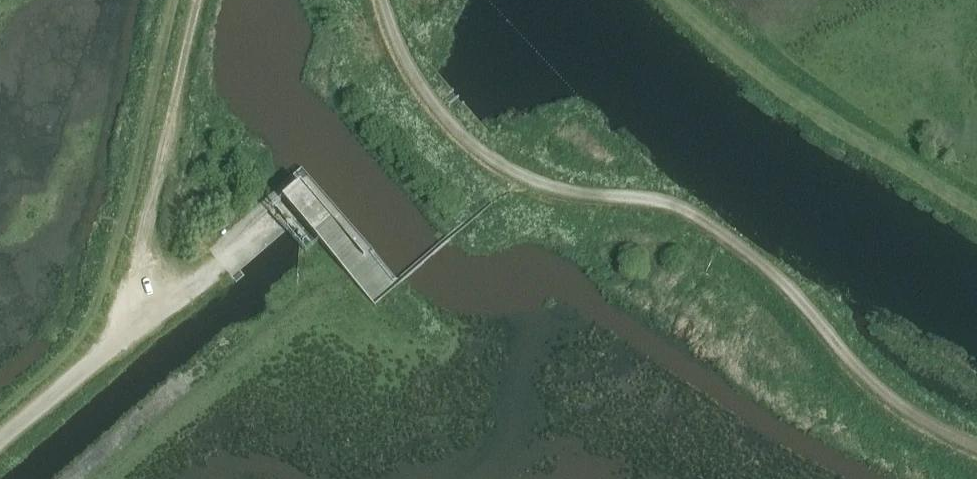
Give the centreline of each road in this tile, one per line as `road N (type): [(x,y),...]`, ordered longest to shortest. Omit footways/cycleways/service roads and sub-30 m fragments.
road 1 (track): [(382,0),(428,96),(465,137),(548,187),(684,208),(800,301),(908,425),(976,454)]
road 2 (track): [(976,216),(909,187),(755,82),(665,0)]
road 3 (track): [(118,340),(195,0)]
road 4 (track): [(0,440),(221,265)]

